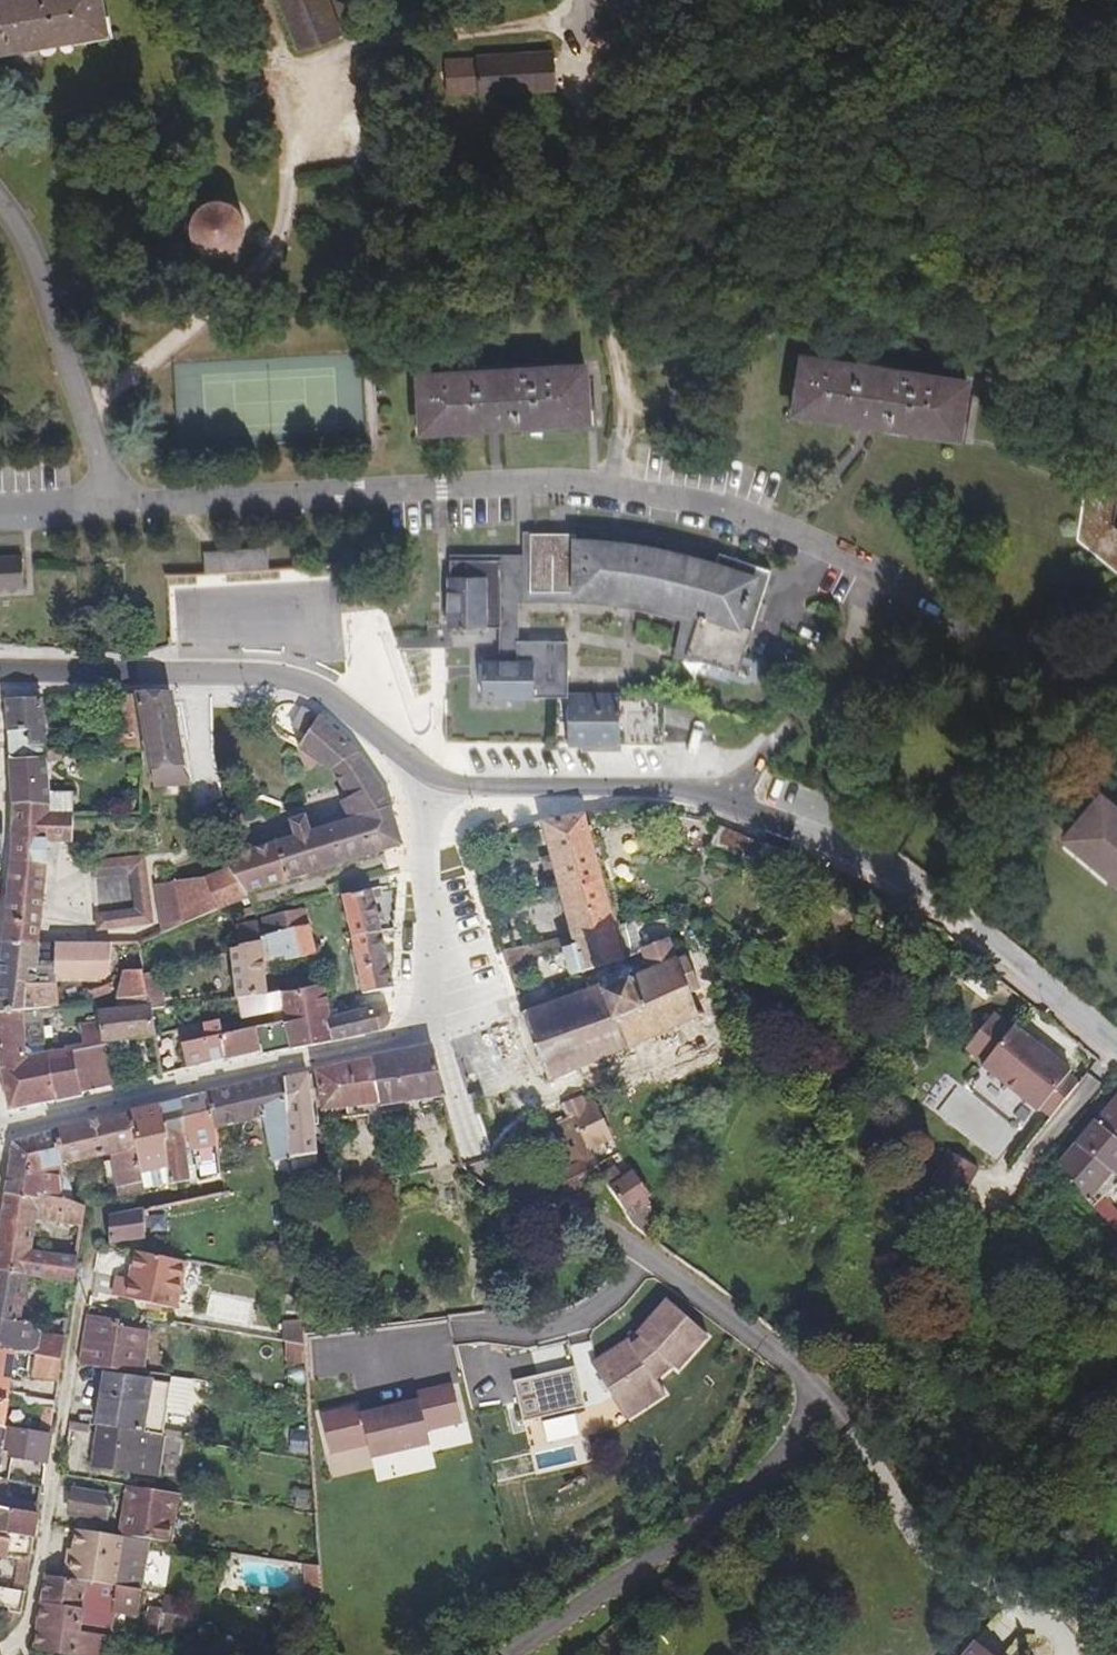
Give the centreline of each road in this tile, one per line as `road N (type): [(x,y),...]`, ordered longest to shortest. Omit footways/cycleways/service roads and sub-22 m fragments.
road 1 (residential): [(0,201),(49,282),(122,492),(147,504),(589,488),(743,512),(1047,666),(1116,689)]
road 2 (unclassified): [(430,775),(451,787),(537,794),(648,787),(774,820),(943,914),(1116,1050)]
road 3 (residential): [(450,1026),(0,1128)]
road 4 (residential): [(430,775),(349,713),(286,680),(0,671)]
road 5 (residential): [(450,1026),(422,823),(430,775)]
road 6 (residential): [(1116,1056),(1001,1208)]

